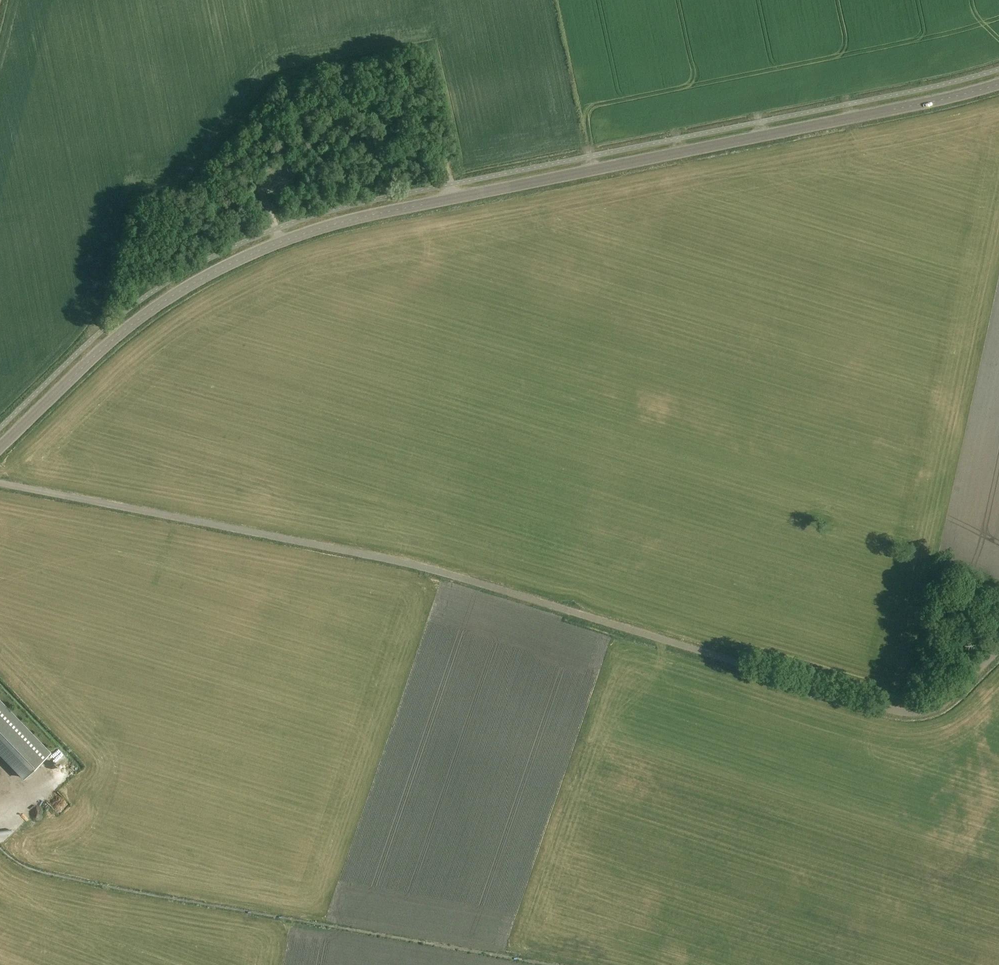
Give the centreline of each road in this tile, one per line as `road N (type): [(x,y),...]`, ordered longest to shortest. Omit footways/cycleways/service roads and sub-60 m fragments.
road 1 (tertiary): [(0,446),(121,332),(183,288),(305,226),(998,83)]
road 2 (unclassified): [(998,648),(948,699),(928,709),(888,709),(407,563),(0,483)]

